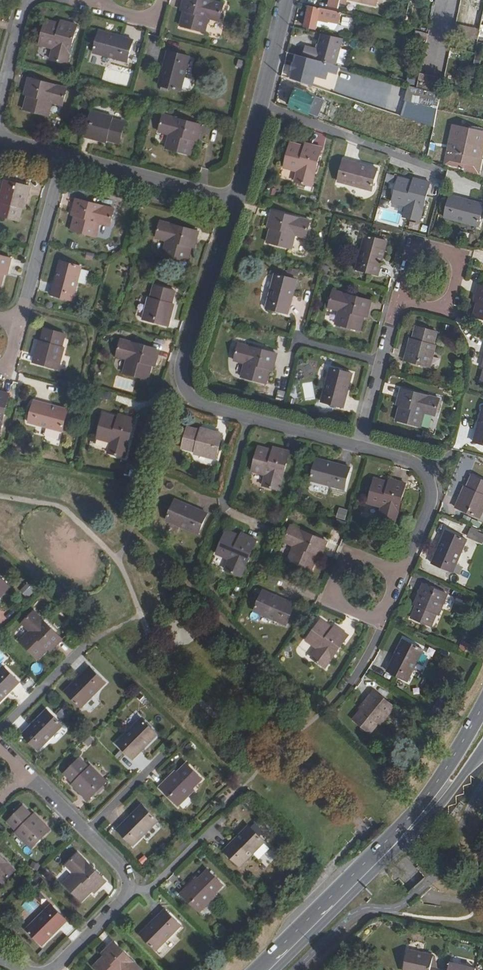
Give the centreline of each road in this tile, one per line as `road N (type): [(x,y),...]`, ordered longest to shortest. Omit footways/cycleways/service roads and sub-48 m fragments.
road 1 (primary): [(264,969),(407,830)]
road 2 (residential): [(440,172),(261,104)]
road 3 (residential): [(181,383),(235,203)]
road 4 (residential): [(401,575),(429,507),(429,480),(411,461),(361,446)]
road 5 (residential): [(21,327),(65,156)]
road 6 (residential): [(65,156),(235,203)]
road 7 (residential): [(399,304),(414,247),(444,250),(461,267),(452,298),(433,310)]
road 8 (residential): [(401,575),(348,552),(327,596),(381,620)]
road 9 (primary): [(482,709),(407,830)]
road 10 (residential): [(88,645),(0,729)]
road 11 (residential): [(216,818),(154,884),(126,896)]

